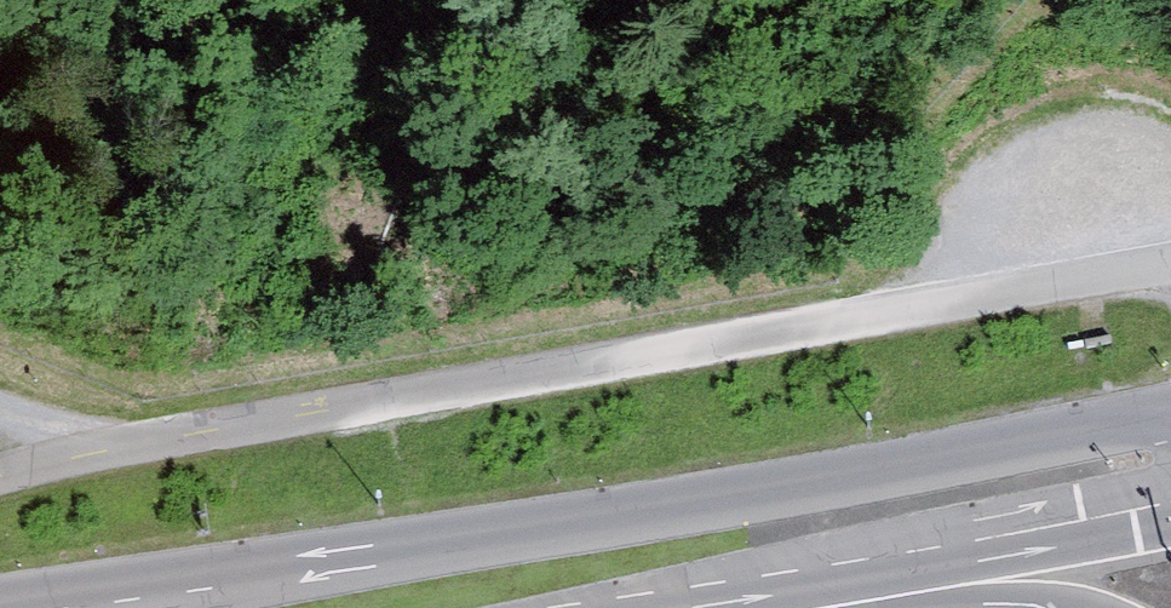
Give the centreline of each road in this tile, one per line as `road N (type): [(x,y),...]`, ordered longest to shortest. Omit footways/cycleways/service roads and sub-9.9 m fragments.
road 1 (primary): [(1170,425),(37,607)]
road 2 (primary): [(612,607),(1170,502)]
road 3 (track): [(0,407),(118,456)]

